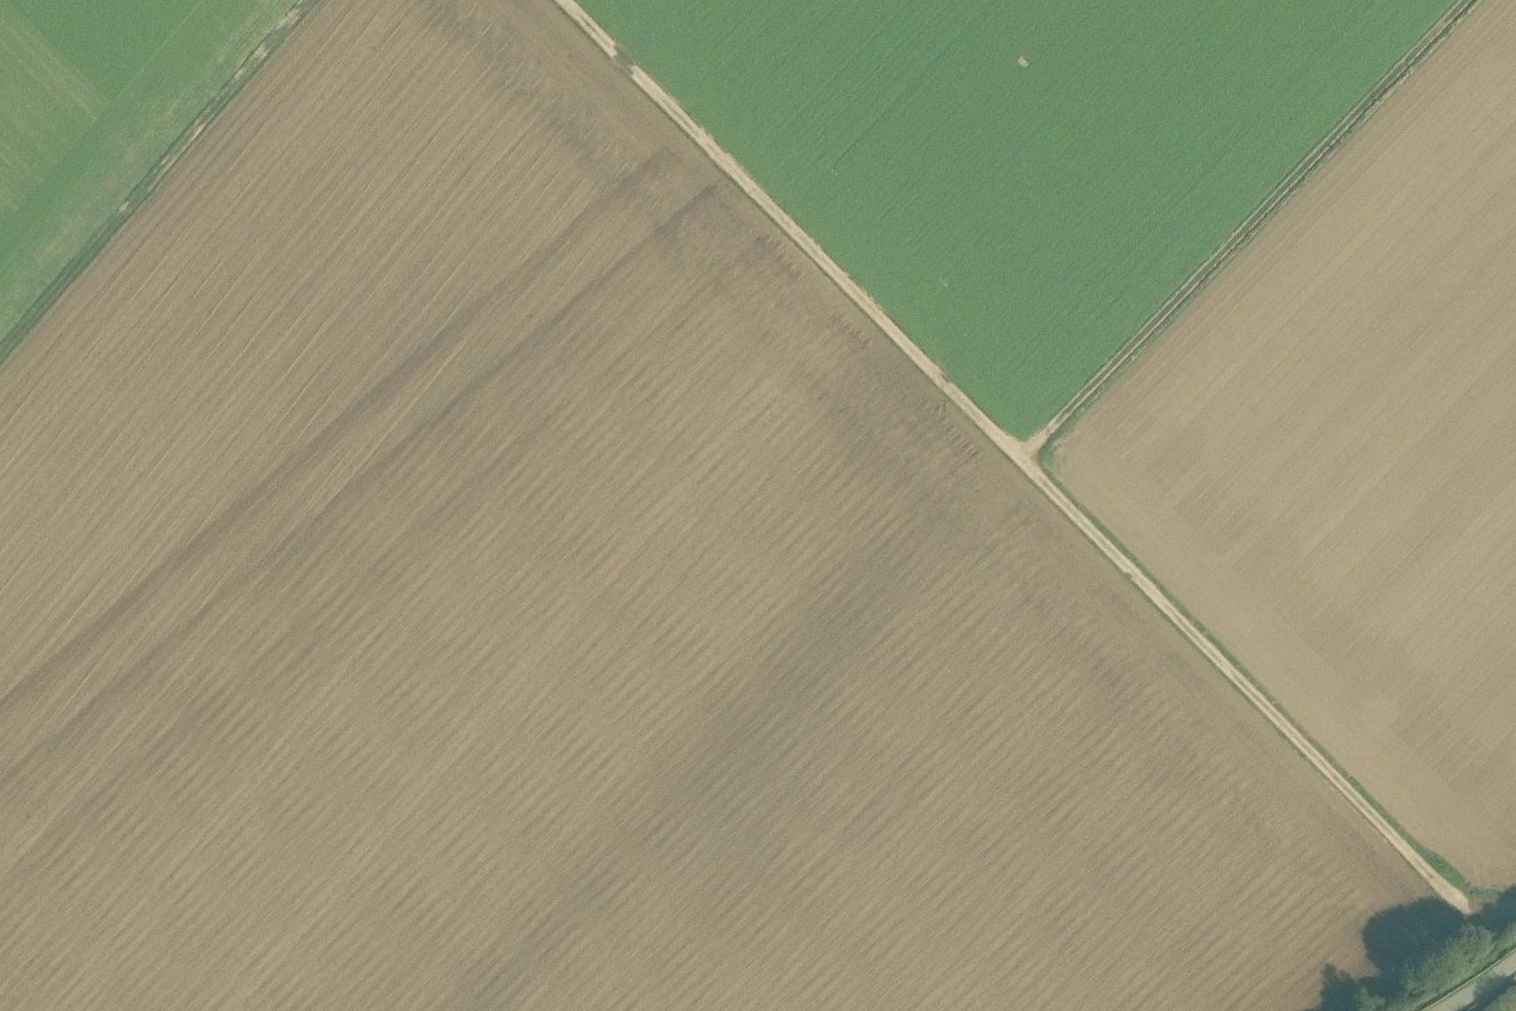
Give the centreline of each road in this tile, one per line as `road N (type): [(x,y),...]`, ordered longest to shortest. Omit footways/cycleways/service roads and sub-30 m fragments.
road 1 (track): [(1515,913),(1472,919),(1021,461)]
road 2 (track): [(1021,461),(564,0)]
road 3 (track): [(1469,0),(1021,461)]
road 4 (track): [(309,0),(0,358)]

